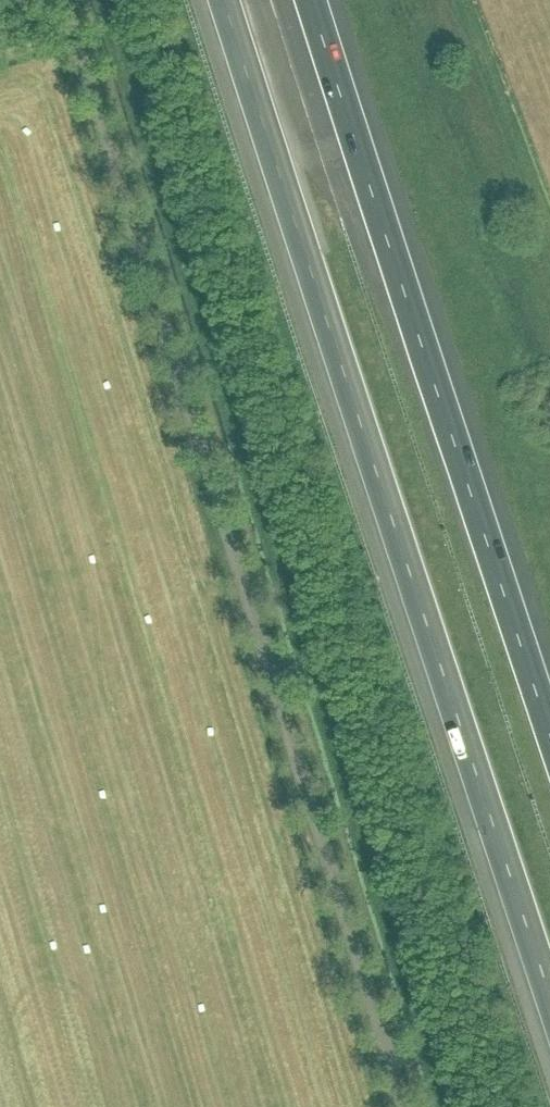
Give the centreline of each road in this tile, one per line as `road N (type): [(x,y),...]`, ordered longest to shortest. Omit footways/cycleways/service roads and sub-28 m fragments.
road 1 (unclassified): [(402,1106),(69,0)]
road 2 (motorway): [(225,0),(549,988)]
road 3 (motorway): [(549,726),(312,0)]

